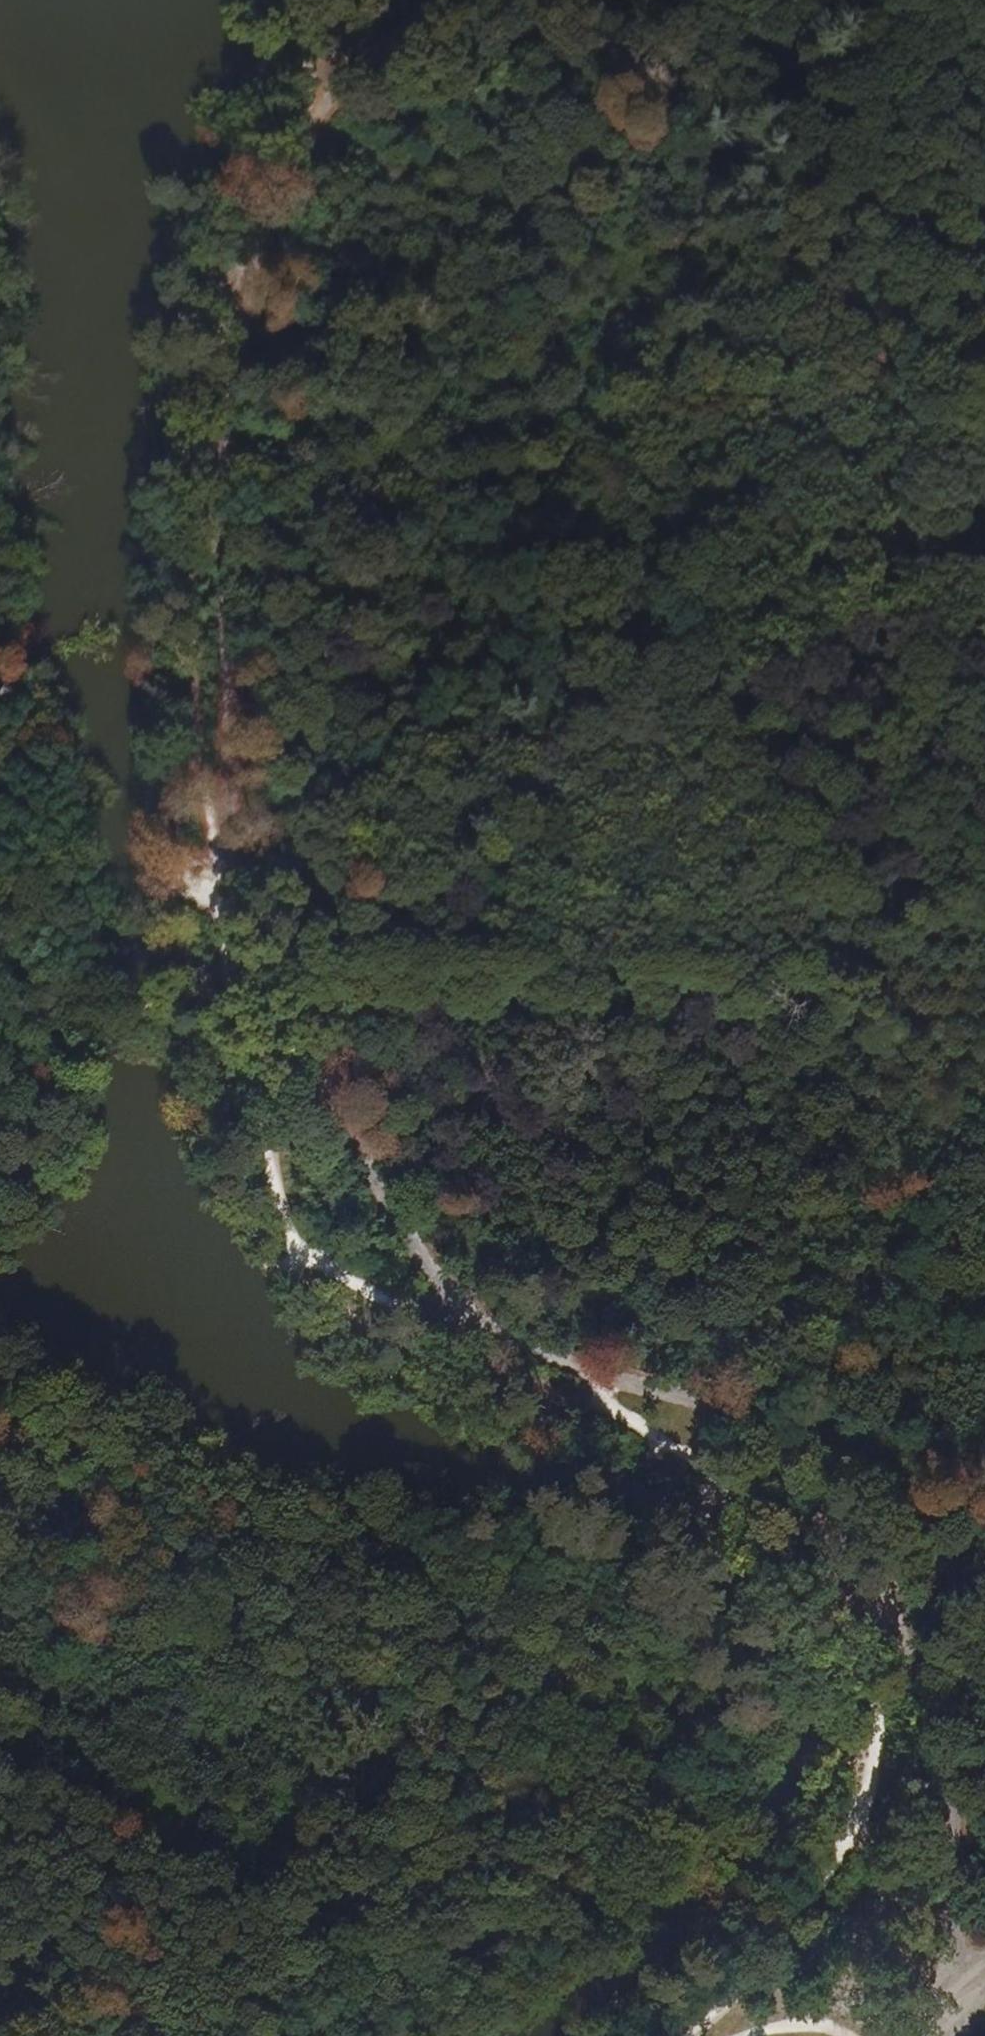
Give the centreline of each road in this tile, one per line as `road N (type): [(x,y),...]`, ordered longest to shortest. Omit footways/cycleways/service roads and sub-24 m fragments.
road 1 (track): [(436,0),(377,49),(306,137),(264,231),(249,289),(232,454),(235,953),(263,970),(321,1097),(387,1209),(462,1307),(503,1337),(591,1375),(815,1434)]
road 2 (track): [(836,1495),(920,1647),(947,1754),(951,1997)]

